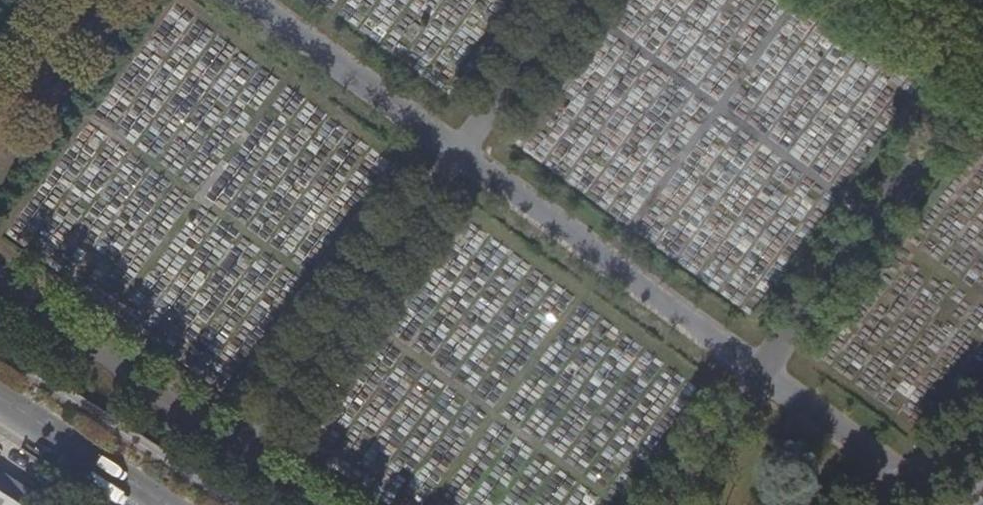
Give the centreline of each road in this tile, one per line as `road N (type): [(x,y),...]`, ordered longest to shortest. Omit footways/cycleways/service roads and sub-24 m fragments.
road 1 (residential): [(164,504),(0,401)]

